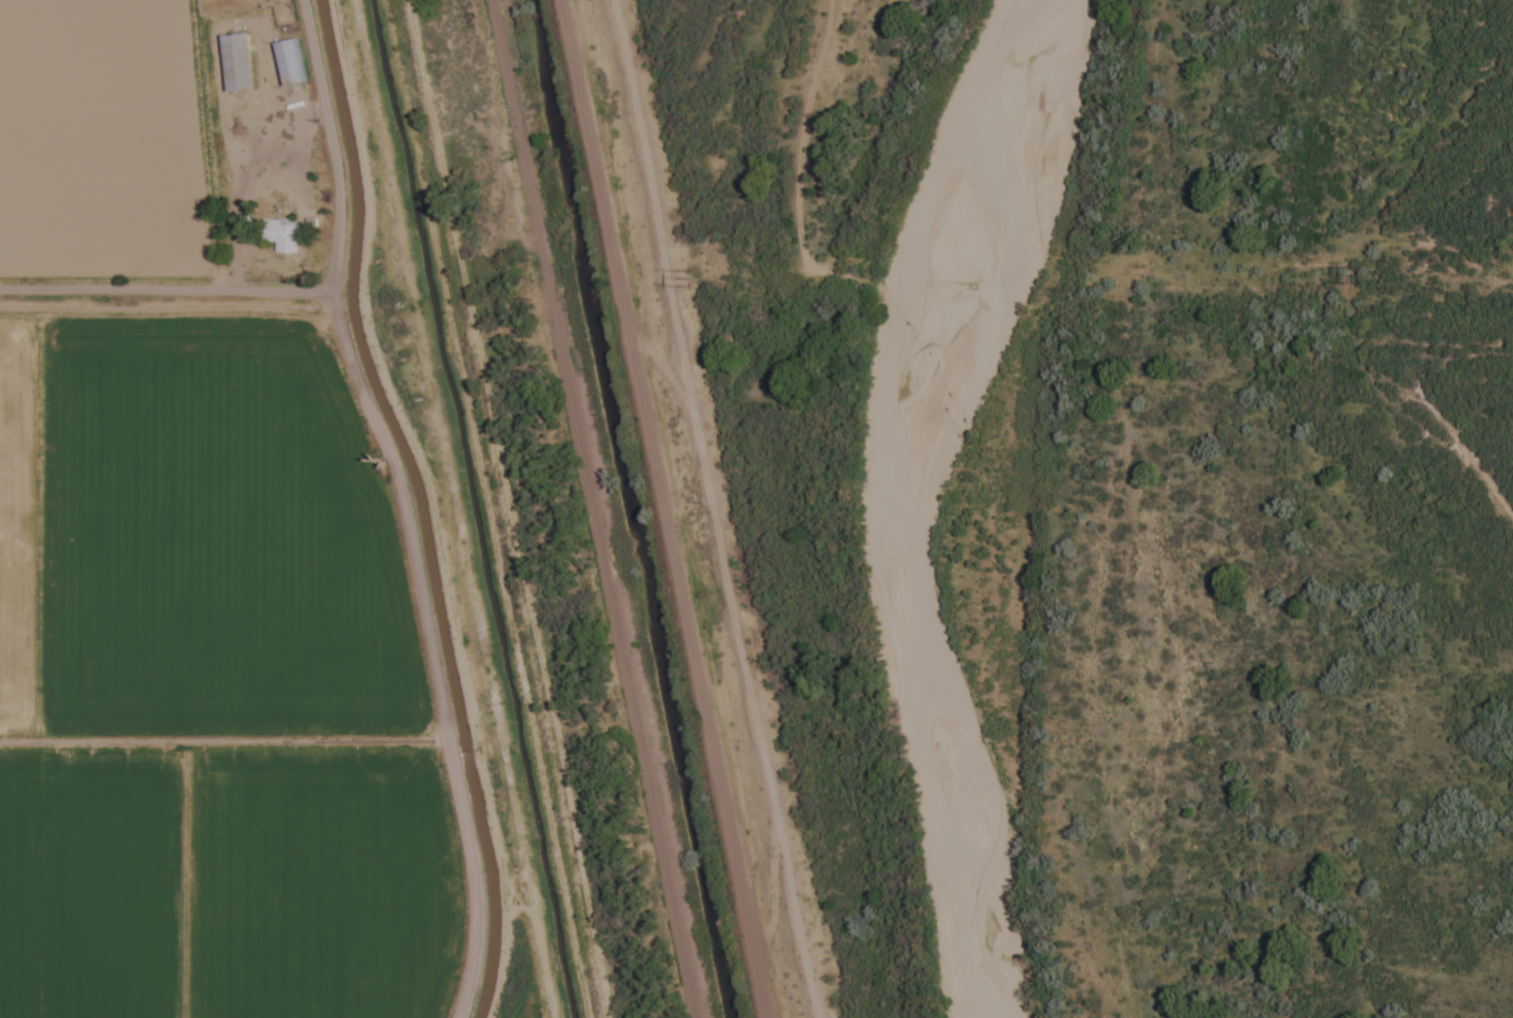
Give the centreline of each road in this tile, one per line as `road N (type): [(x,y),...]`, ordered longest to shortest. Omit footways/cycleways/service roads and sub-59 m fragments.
road 1 (residential): [(808,1017),(651,215),(636,199),(606,0)]
road 2 (residential): [(0,294),(324,295)]

